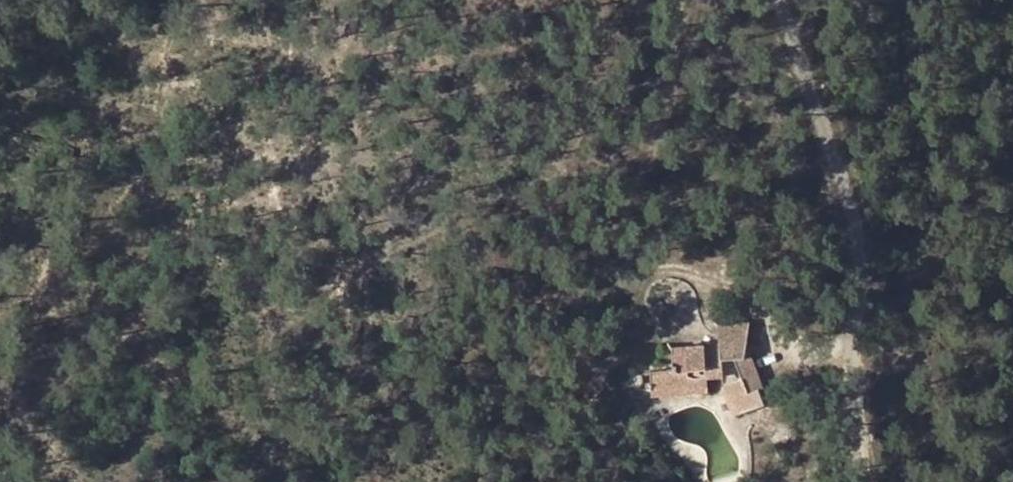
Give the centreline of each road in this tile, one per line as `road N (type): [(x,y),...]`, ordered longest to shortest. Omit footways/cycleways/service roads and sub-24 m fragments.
road 1 (unclassified): [(871,481),(856,364),(869,244),(791,0)]

